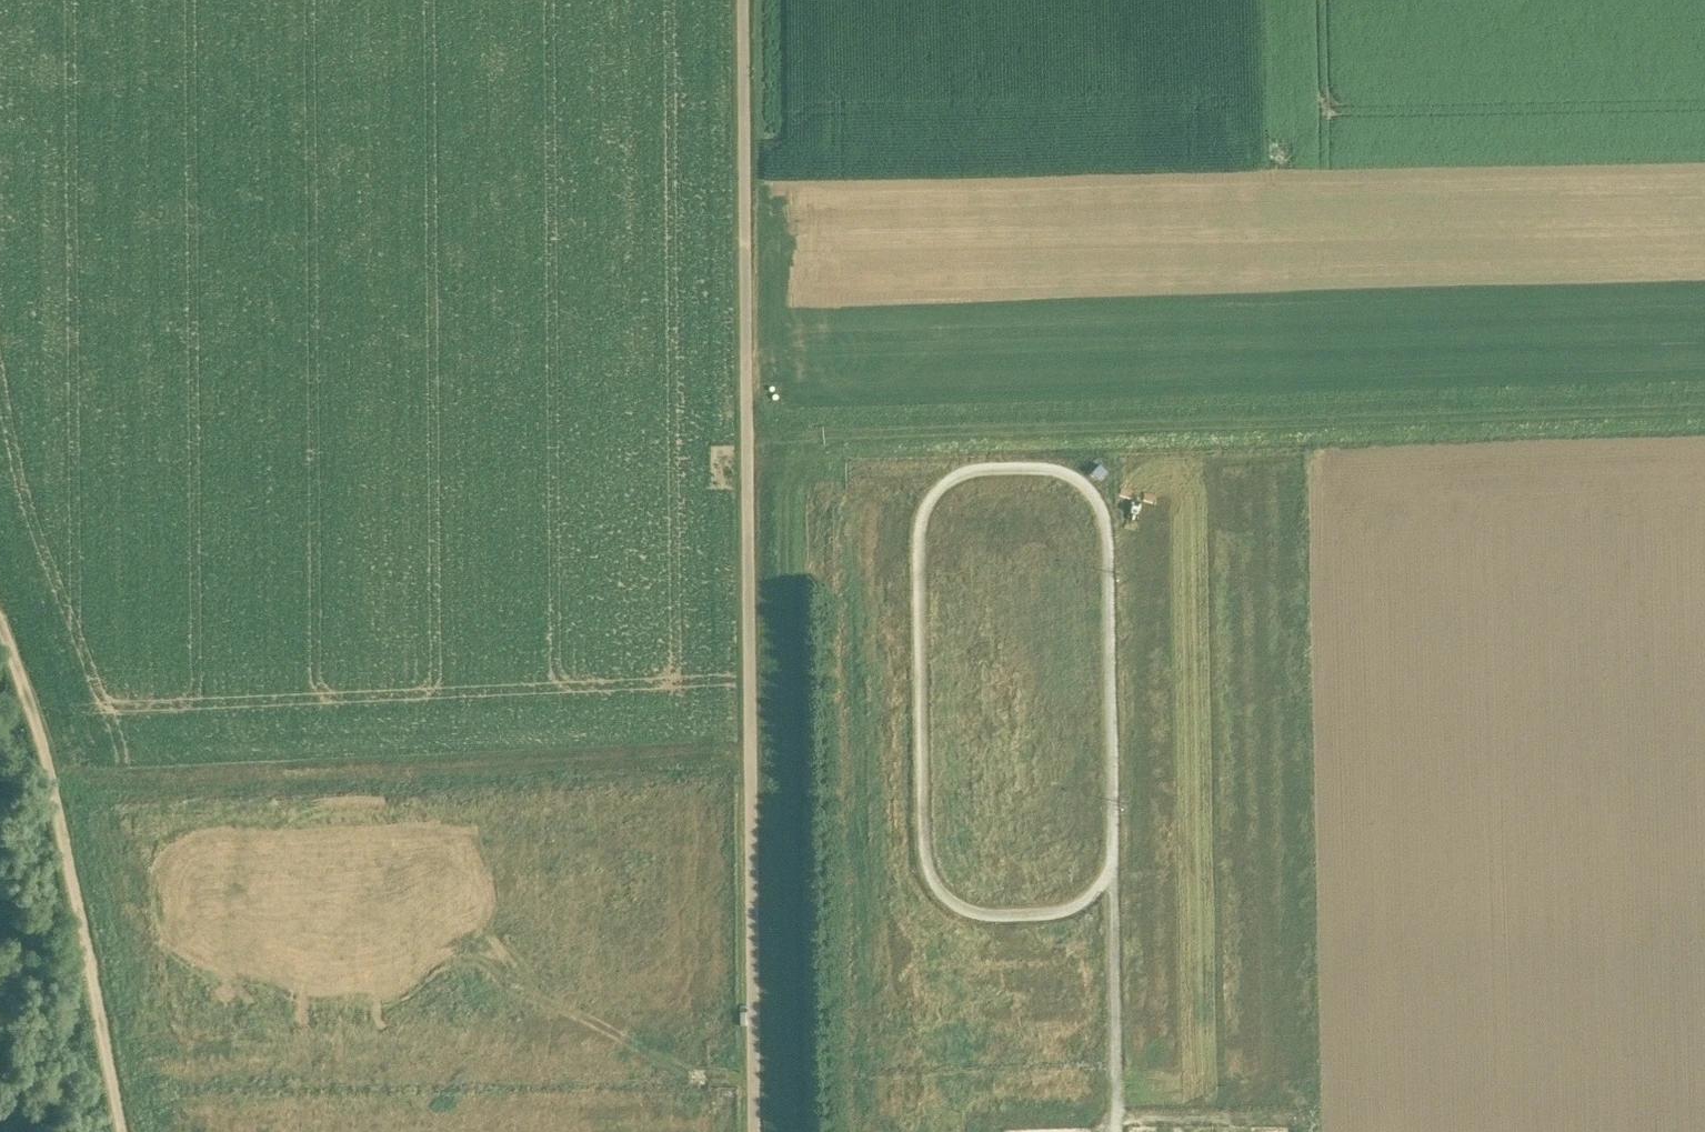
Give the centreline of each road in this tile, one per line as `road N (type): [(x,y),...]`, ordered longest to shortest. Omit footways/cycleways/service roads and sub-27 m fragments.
road 1 (track): [(744,0),(756,1131)]
road 2 (track): [(1113,857),(1107,525),(1099,504),(1086,485),(1045,468),(958,476),(927,508),(922,530),(928,865),(938,888),(988,913),(1071,905),(1104,877)]
road 3 (track): [(0,625),(49,767),(120,1131)]
road 4 (track): [(1110,1131),(1118,1110),(1113,857)]

